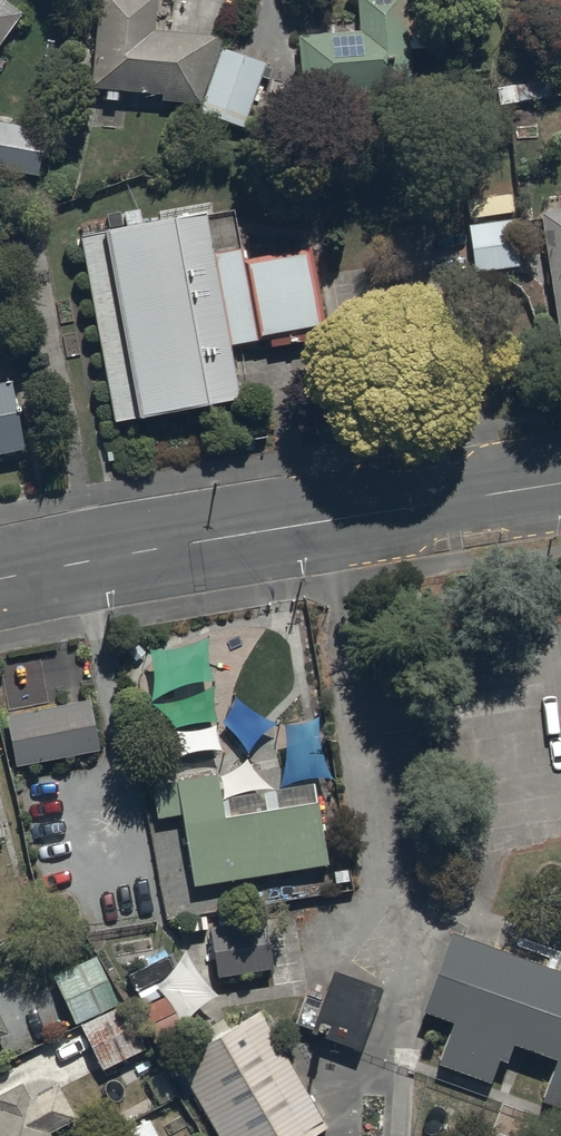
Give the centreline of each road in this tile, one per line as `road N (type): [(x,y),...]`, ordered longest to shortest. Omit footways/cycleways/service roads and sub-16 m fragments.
road 1 (tertiary): [(0,579),(560,483)]

